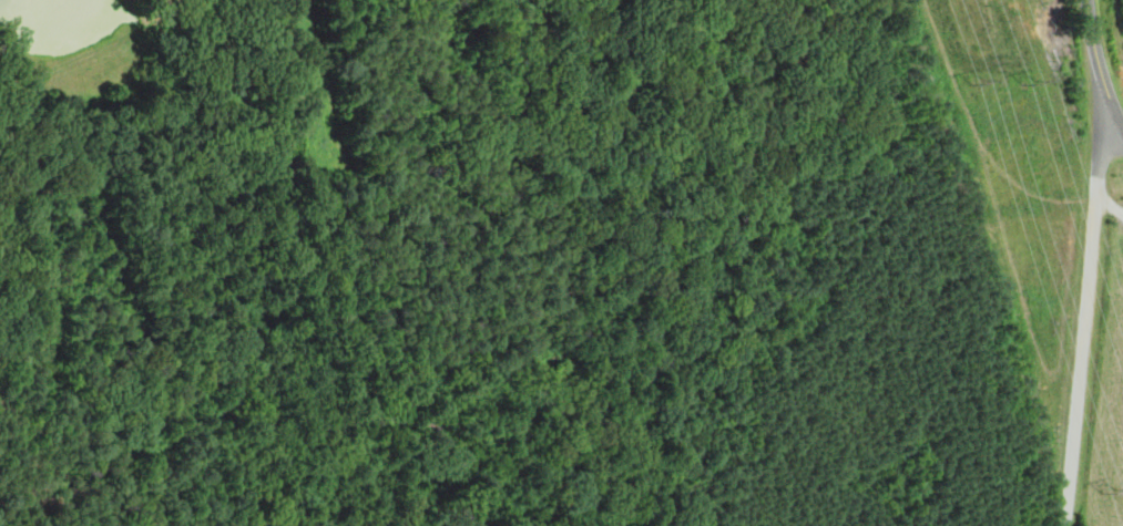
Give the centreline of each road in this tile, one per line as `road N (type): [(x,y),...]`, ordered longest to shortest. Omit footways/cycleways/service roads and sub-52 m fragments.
road 1 (residential): [(1065,525),(1098,177),(1115,107)]
road 2 (tertiary): [(1122,124),(1088,0)]

